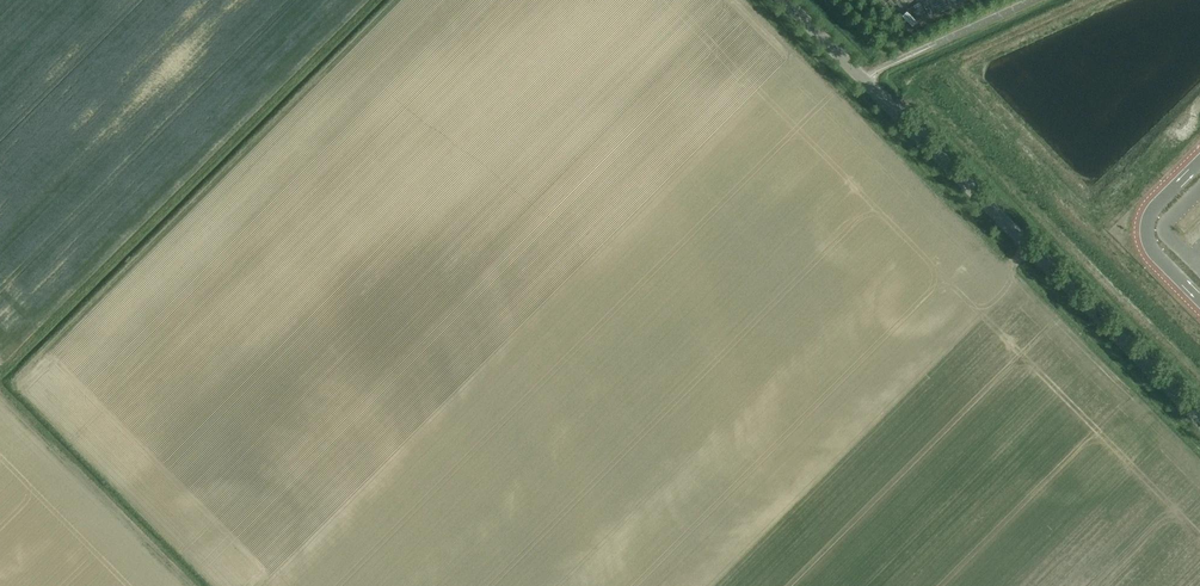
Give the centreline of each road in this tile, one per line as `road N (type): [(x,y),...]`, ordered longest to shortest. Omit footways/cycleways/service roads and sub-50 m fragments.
road 1 (unclassified): [(1199,418),(782,0)]

